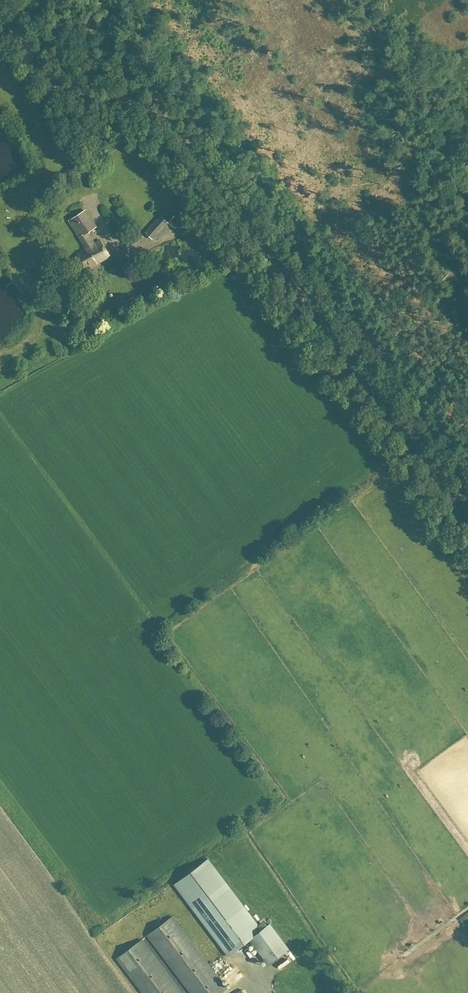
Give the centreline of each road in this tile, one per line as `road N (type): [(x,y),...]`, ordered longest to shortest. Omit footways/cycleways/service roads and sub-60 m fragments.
road 1 (track): [(467,518),(161,116),(129,99),(54,84),(0,21)]

